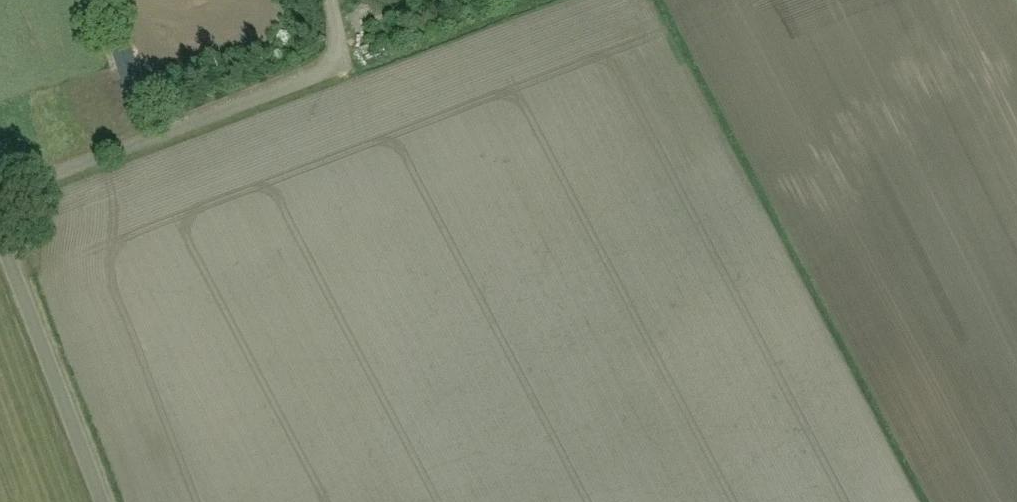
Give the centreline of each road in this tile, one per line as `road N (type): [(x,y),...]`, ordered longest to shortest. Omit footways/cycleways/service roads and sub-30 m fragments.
road 1 (unclassified): [(104,501),(0,231)]

